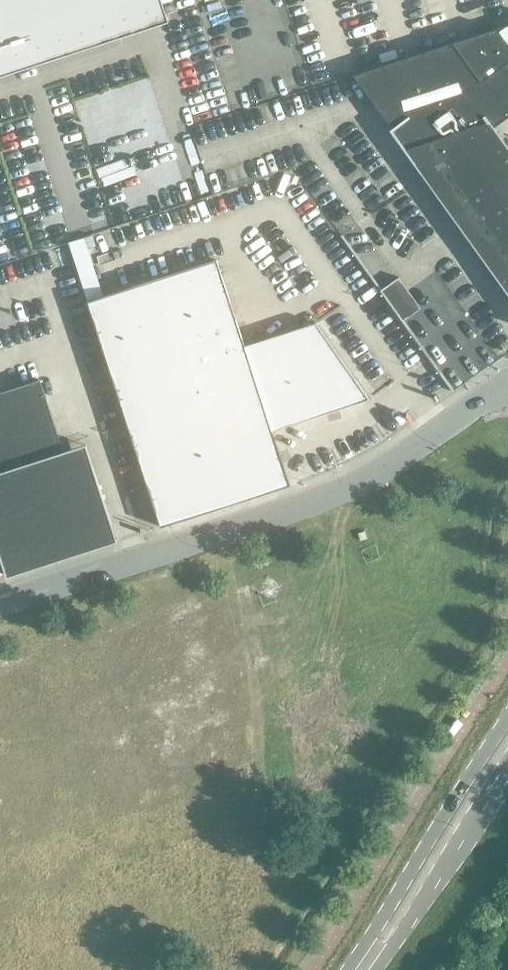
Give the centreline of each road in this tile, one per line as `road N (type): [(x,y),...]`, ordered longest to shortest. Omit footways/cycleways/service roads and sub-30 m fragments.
road 1 (unclassified): [(0,600),(348,487),(507,382)]
road 2 (secondary): [(507,721),(348,969)]
road 3 (secondary): [(374,969),(507,773)]

